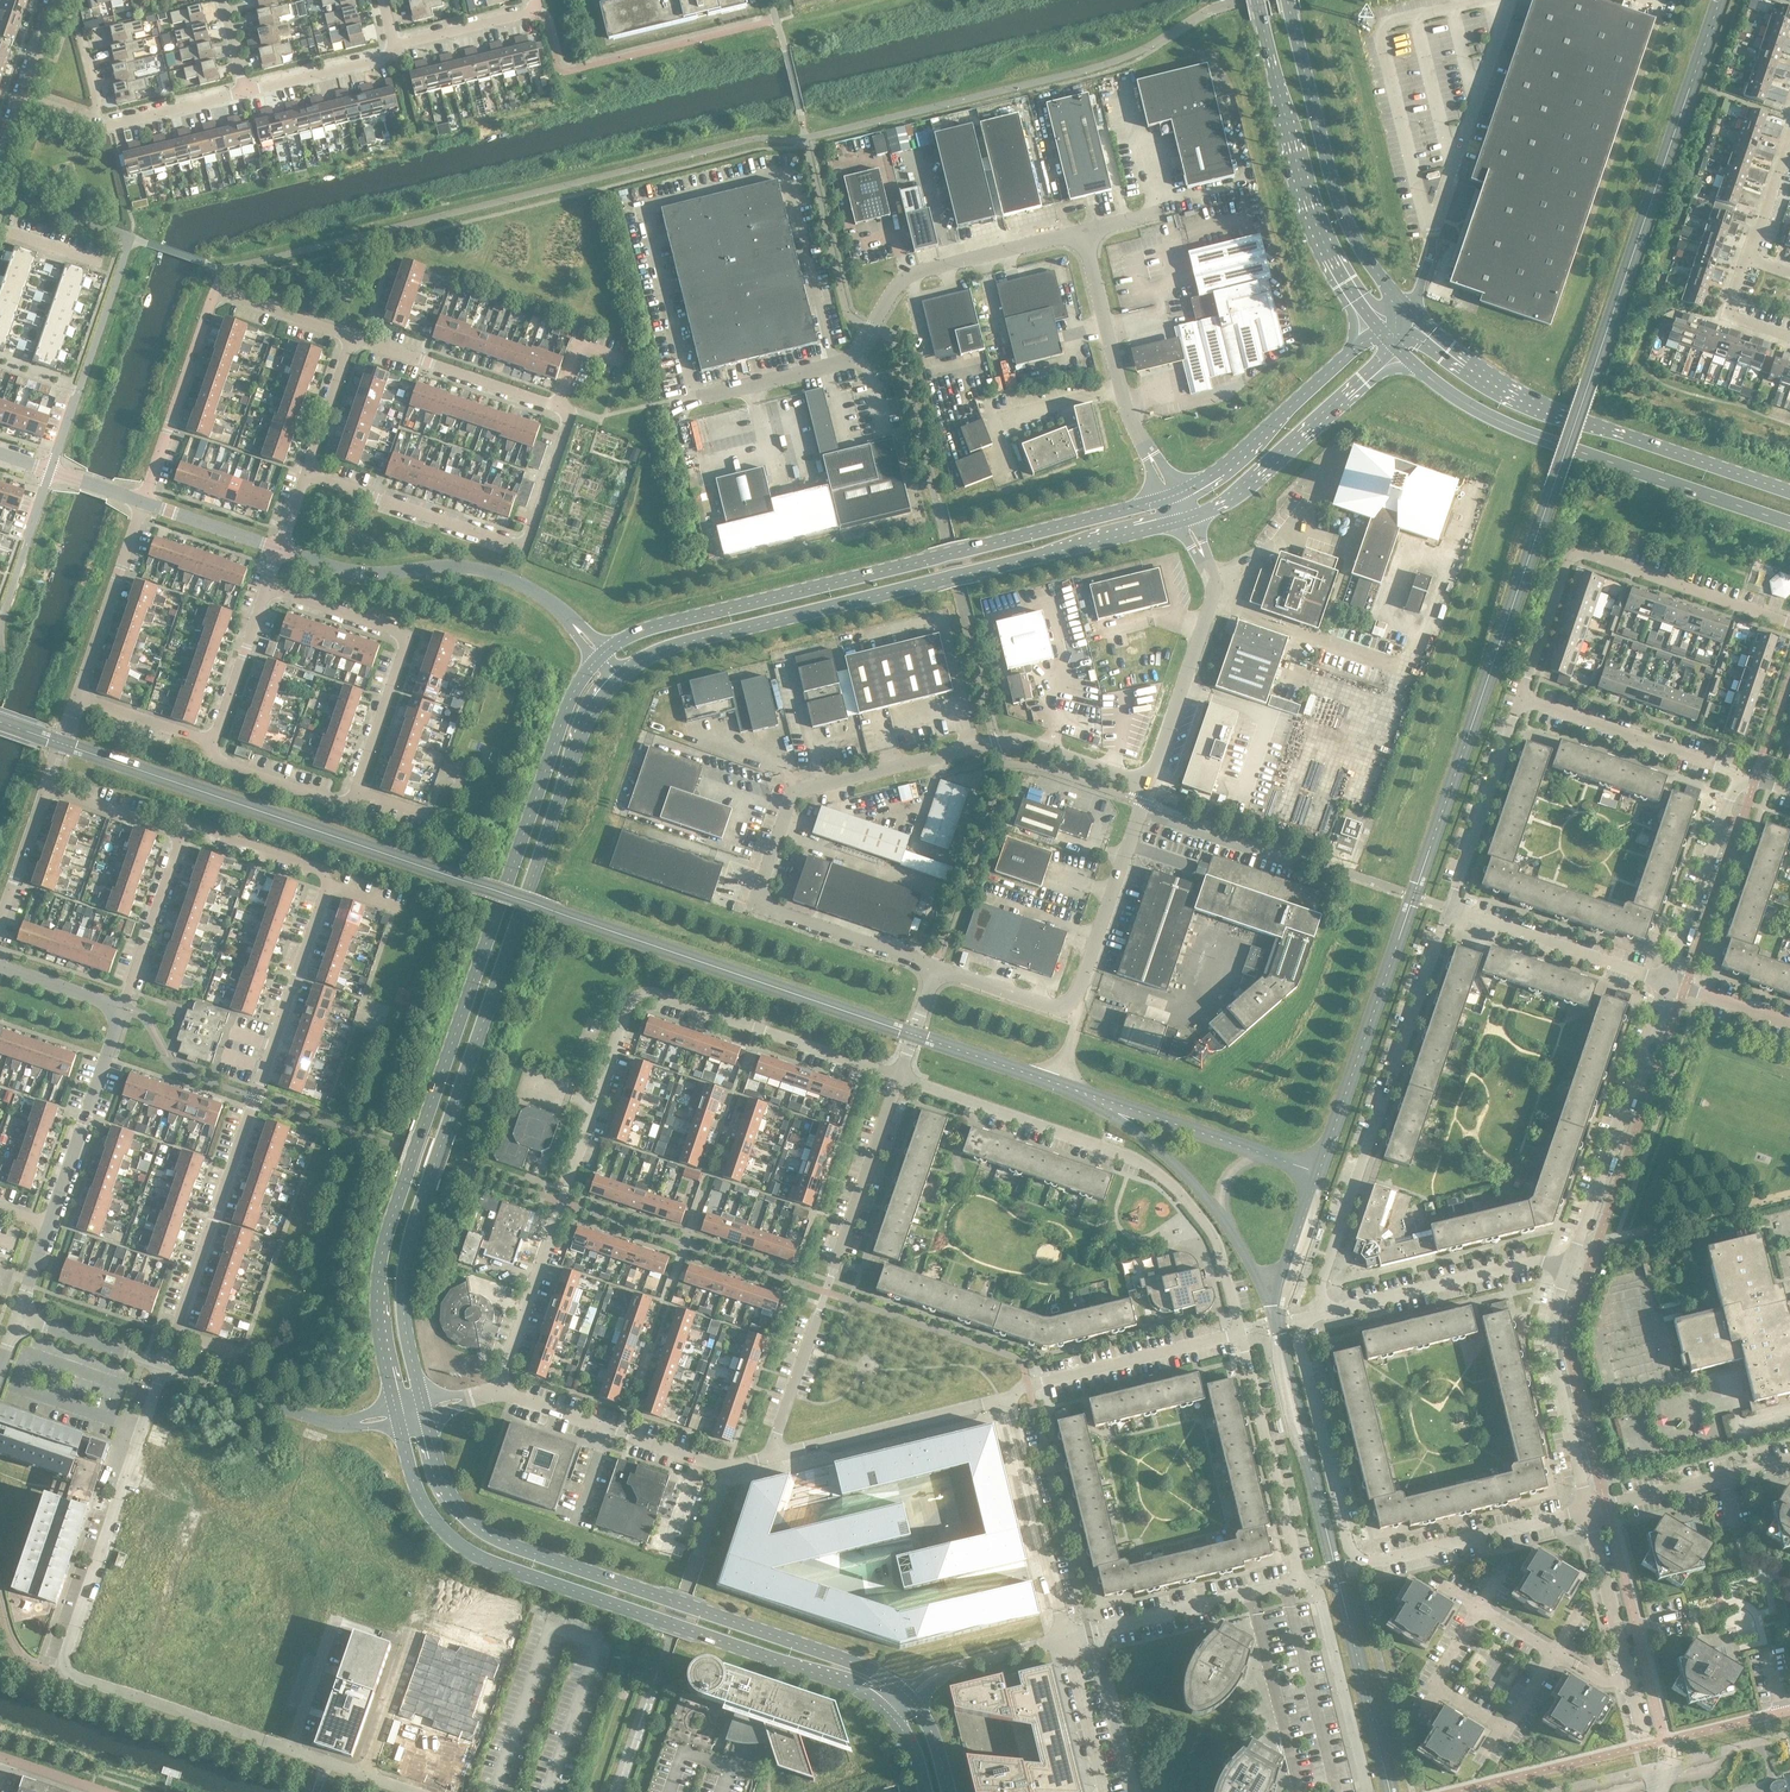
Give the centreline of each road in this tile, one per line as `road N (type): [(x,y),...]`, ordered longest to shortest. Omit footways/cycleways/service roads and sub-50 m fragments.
road 1 (secondary): [(603,651),(573,693),(389,1227),(378,1311),(399,1414)]
road 2 (secondary): [(423,1408),(404,1322),(404,1270),(586,718),(619,675)]
road 3 (unclassified): [(899,1075),(645,993),(632,1000),(499,1391)]
road 4 (residential): [(164,1367),(325,880),(318,866),(195,825),(181,831)]
road 5 (unclassified): [(1149,783),(1034,745),(993,742),(792,793),(763,900),(772,911),(934,965)]
road 6 (secondary): [(399,1414),(427,1511),(474,1555),(855,1687),(895,1719)]
road 7 (secondary): [(911,1701),(859,1665),(496,1539),(446,1489),(423,1408)]
road 8 (secondary): [(1173,497),(689,620),(603,651)]
road 9 (secondary): [(619,675),(673,647),(1183,518)]
road 10 (unclassified): [(569,412),(606,422),(850,360),(904,278),(1082,236)]
road 11 (residential): [(288,1748),(63,1670),(164,1367)]
road 12 (unclassified): [(1312,1316),(1308,1349),(1358,1566),(1588,1510)]
road 13 (residential): [(266,588),(407,635),(357,789),(340,802),(215,760),(210,743)]
road 14 (unclassified): [(1242,1333),(1222,1251),(1157,1172),(899,1075)]
road 15 (secondary): [(1399,350),(1496,418),(1789,524)]
road 16 (unclassified): [(1451,911),(1312,1316)]
road 17 (secondary): [(1789,493),(1518,399),(1443,354),(1408,318)]
road 18 (unclassified): [(769,1457),(899,1075)]
road 19 (unclassified): [(934,965),(1079,1013),(1149,783)]
road 20 (unclassified): [(1789,622),(1574,552),(1522,700)]
road 21 (residential): [(306,474),(522,550),(569,412)]
road 22 (secondary): [(1257,0),(1306,197),(1341,283),(1376,330)]
road 23 (unclassified): [(603,651),(563,611),(497,574),(455,567),(362,573),(279,550)]
road 24 (secondary): [(1408,318),(1344,216),(1288,0)]
road 25 (residential): [(1408,318),(1517,0)]
road 26 (unclassified): [(1567,1268),(1665,980)]
road 27 (unclassified): [(769,1457),(717,1467),(499,1391)]
road 28 (unclassified): [(1149,783),(1213,602),(1211,577),(1183,518)]
road 29 (unclassified): [(1173,497),(1134,426),(1082,236)]
road 30 (secondary): [(1183,518),(1240,492),(1399,350)]
road 31 (secondary): [(1376,330),(1205,480),(1173,497)]
road 32 (unclassified): [(1312,1316),(1513,1268),(1567,1268)]
road 33 (unclassified): [(1297,1582),(1242,1333)]
road 34 (unclassified): [(1062,1643),(1007,1399)]
road 35 (unclassified): [(1588,1510),(1549,1345),(1567,1268)]
road 36 (unclassified): [(1242,1333),(1028,1383),(1007,1399)]
road 37 (unclassified): [(1007,1399),(769,1457)]
road 38 (residential): [(399,1414),(333,1423),(164,1367)]
road 39 (unclassified): [(1062,1643),(1297,1582)]
road 40 (unclassified): [(1643,1745),(1588,1510)]
road 41 (residential): [(569,412),(351,339)]
road 42 (residential): [(143,503),(213,300),(227,297)]
road 43 (unclassified): [(1366,1791),(1318,1592),(1297,1582)]
road 44 (residential): [(50,1222),(121,1006)]
road 45 (unclassified): [(1737,771),(1522,700)]
road 46 (unclassified): [(1665,980),(1451,911)]
road 47 (unclassified): [(1522,700),(1451,911)]
road 48 (unclassified): [(1665,980),(1737,771)]
road 49 (unclassified): [(1588,1510),(1789,1460)]
road 50 (residential): [(80,697),(143,503)]
road 51 (residential): [(121,1006),(181,831)]
road 52 (unclassified): [(911,1701),(932,1676),(1062,1643)]
road 53 (residential): [(210,743),(266,588)]
road 54 (residential): [(244,90),(379,60),(395,45)]
road 55 (residential): [(164,1367),(18,1317)]
road 56 (residential): [(395,45),(527,17),(536,0)]
road 57 (unclassified): [(1101,1791),(1062,1643)]
road 58 (residential): [(143,503),(0,453)]
road 59 (residential): [(0,925),(48,783)]
road 60 (residential): [(415,1632),(368,1773)]
road 61 (residential): [(99,119),(244,90)]
road 62 (residential): [(279,550),(143,503)]
road 63 (residential): [(351,339),(306,474)]
road 64 (residential): [(181,831),(48,783)]
road 65 (residential): [(288,1748),(334,1618)]
road 66 (residential): [(210,743),(80,697)]
road 67 (residential): [(227,297),(351,339)]
road 68 (residential): [(1665,980),(1789,1022)]
road 69 (residential): [(121,1006),(0,964)]
road 70 (residential): [(1789,132),(1747,253)]

